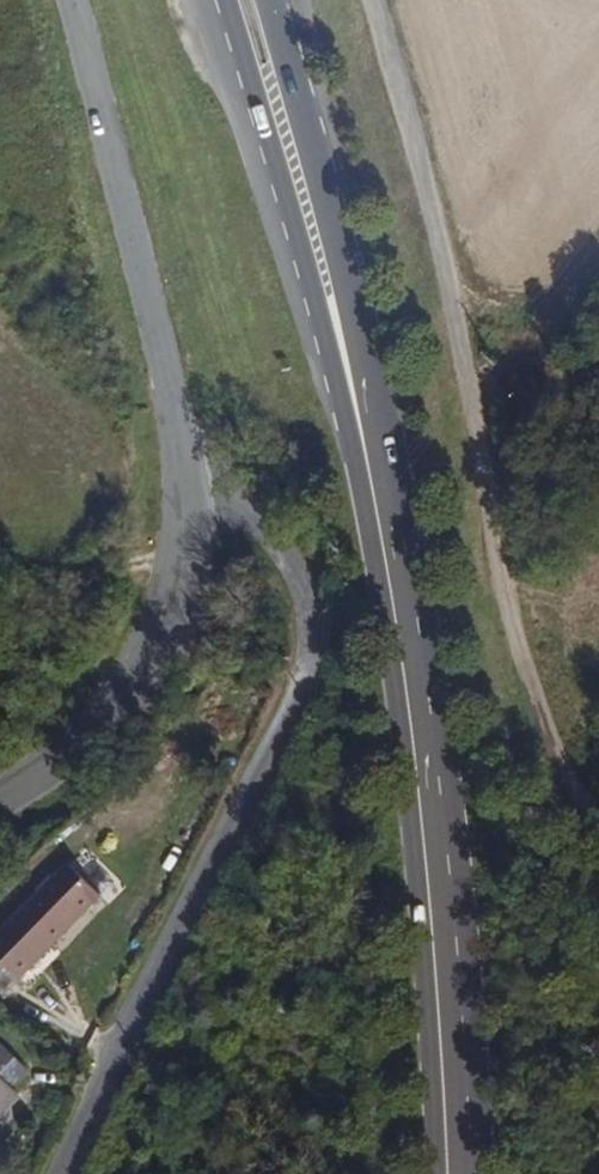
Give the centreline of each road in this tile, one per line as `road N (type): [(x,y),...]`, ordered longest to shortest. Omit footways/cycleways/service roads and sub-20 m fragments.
road 1 (unclassified): [(377,0),(477,418),(529,685),(558,760),(598,822)]
road 2 (residential): [(185,520),(249,529),(302,577),(319,650),(66,1173)]
road 3 (primary): [(457,1173),(445,978),(387,517)]
road 4 (unclassified): [(185,520),(180,446),(69,0)]
road 5 (primary): [(387,517),(353,328),(269,0)]
road 6 (unclassified): [(0,798),(51,775),(105,723),(163,599),(185,520)]
road 7 (primary): [(284,185),(387,517)]
road 8 (track): [(598,258),(477,418)]
road 9 (primary): [(216,0),(284,185)]
road 10 (primary): [(228,0),(284,185)]

